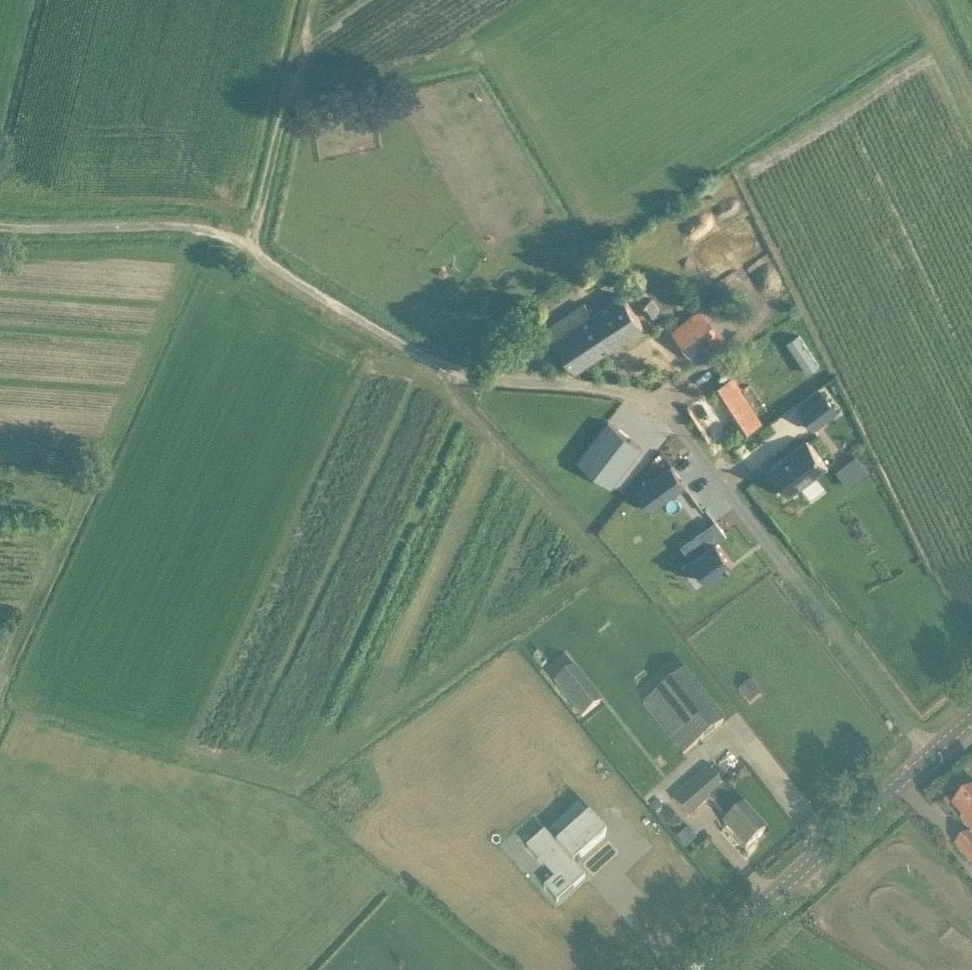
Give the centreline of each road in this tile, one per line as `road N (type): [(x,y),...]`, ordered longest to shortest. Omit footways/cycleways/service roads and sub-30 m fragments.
road 1 (unclassified): [(0,225),(221,229),(442,365),(604,384),(649,398),(933,755)]
road 2 (tertiary): [(695,969),(933,755)]

